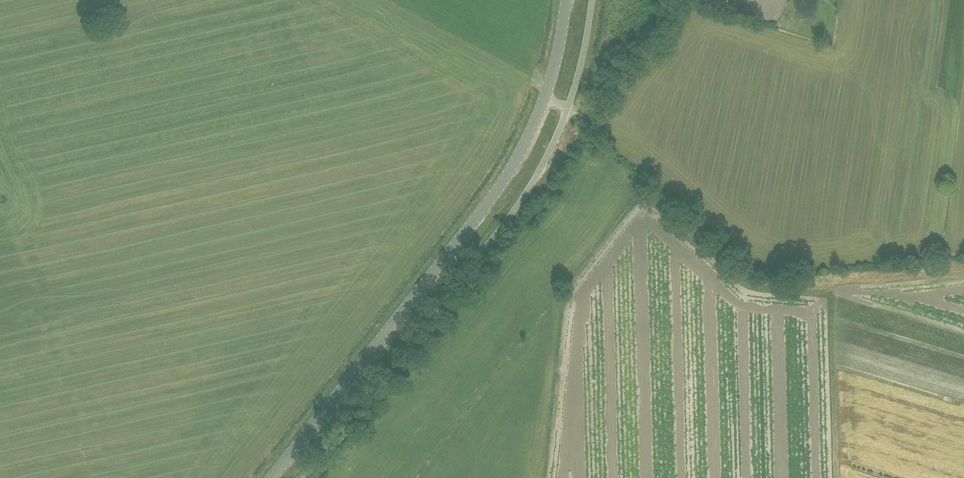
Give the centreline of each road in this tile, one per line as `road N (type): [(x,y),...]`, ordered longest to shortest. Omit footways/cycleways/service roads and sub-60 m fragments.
road 1 (tertiary): [(566,0),(552,78),(518,158),(271,477)]

